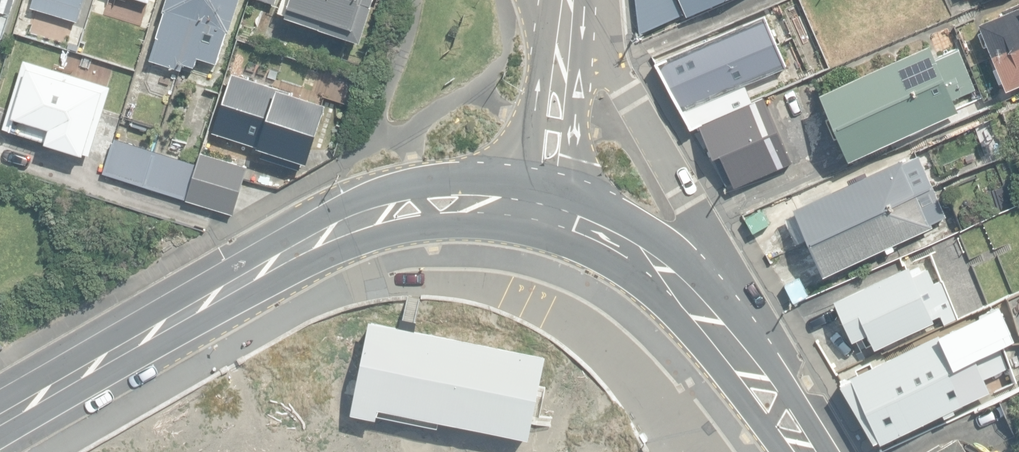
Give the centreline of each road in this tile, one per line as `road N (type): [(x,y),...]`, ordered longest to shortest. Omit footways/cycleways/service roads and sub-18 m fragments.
road 1 (secondary): [(540,205),(446,203),(360,220),(0,419)]
road 2 (secondary): [(804,451),(699,303),(658,264),(622,239),(540,205)]
road 3 (residential): [(571,0),(540,205)]

